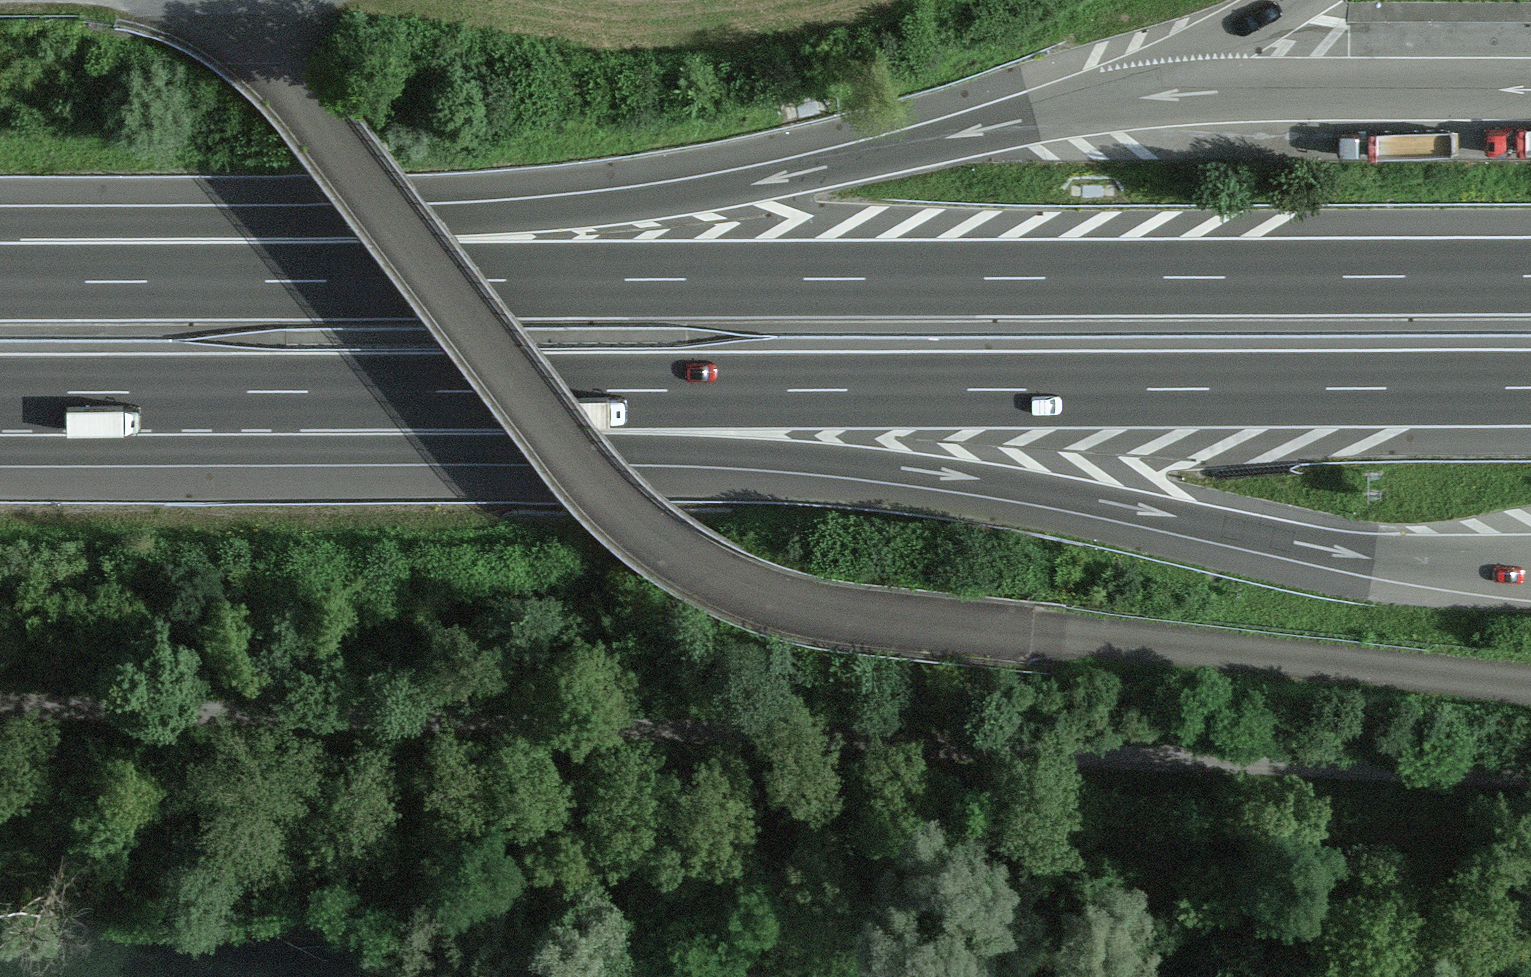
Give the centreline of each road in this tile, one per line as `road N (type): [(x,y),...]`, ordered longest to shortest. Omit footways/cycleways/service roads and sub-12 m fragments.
road 1 (track): [(1530,682),(866,617),(765,597),(681,553),(612,494),(266,39),(222,1)]
road 2 (track): [(1530,771),(627,724),(0,706)]
road 3 (motorway): [(1530,277),(0,281)]
road 4 (motorway): [(249,393),(1530,389)]
road 5 (motorway): [(249,393),(372,450),(710,451),(821,460),(1372,554)]
road 6 (motorway): [(876,155),(527,217),(83,221),(0,263)]
road 7 (motorway): [(0,395),(249,393)]

